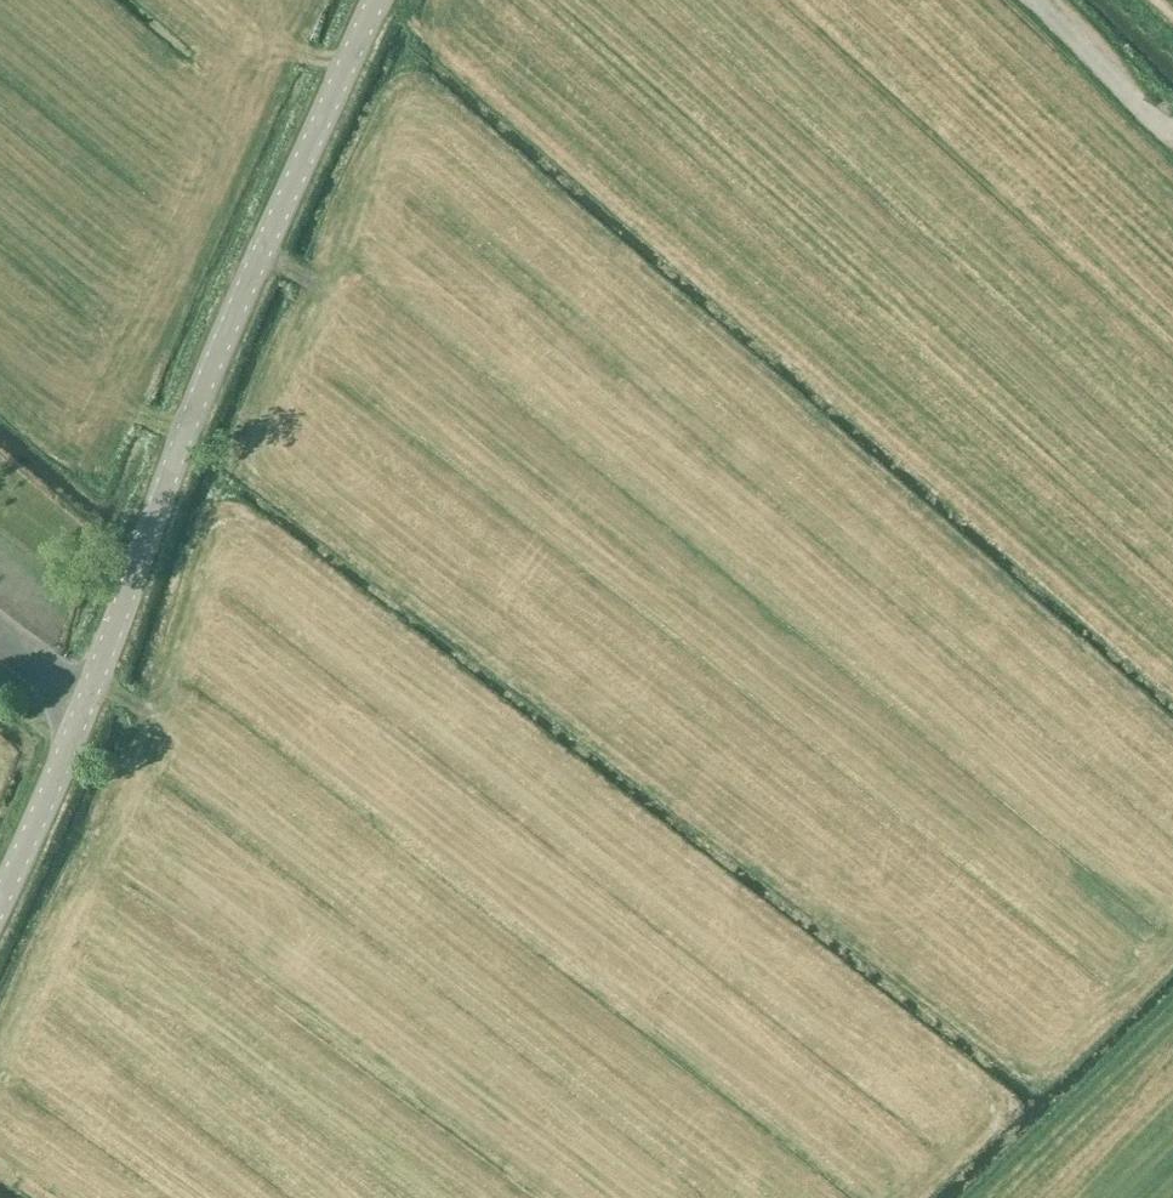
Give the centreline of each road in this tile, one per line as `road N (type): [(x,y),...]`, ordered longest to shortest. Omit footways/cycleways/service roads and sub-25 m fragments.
road 1 (tertiary): [(0,898),(108,646),(215,360),(377,0)]

